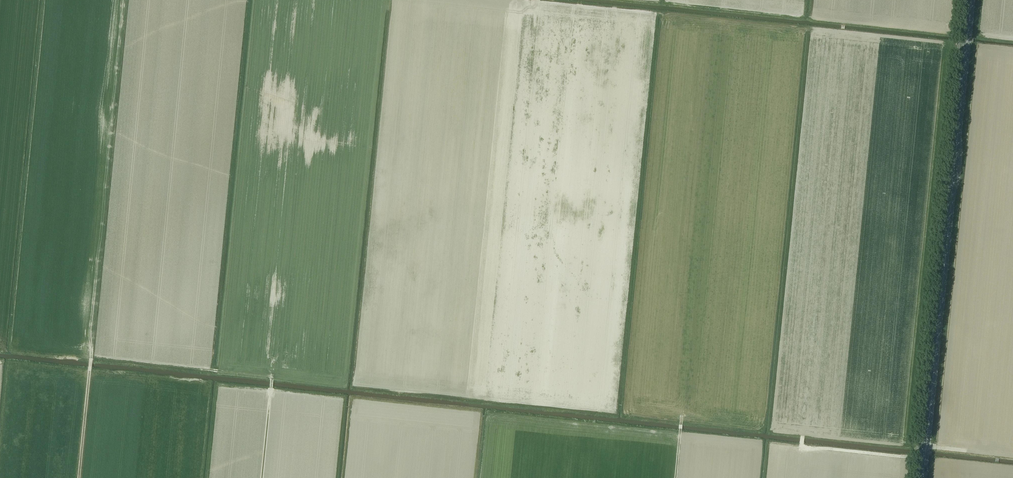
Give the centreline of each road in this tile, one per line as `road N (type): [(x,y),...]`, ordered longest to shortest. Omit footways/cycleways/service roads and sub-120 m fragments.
road 1 (track): [(78,477),(127,0)]
road 2 (primary): [(923,477),(971,0)]
road 3 (track): [(537,0),(531,12),(402,0)]

